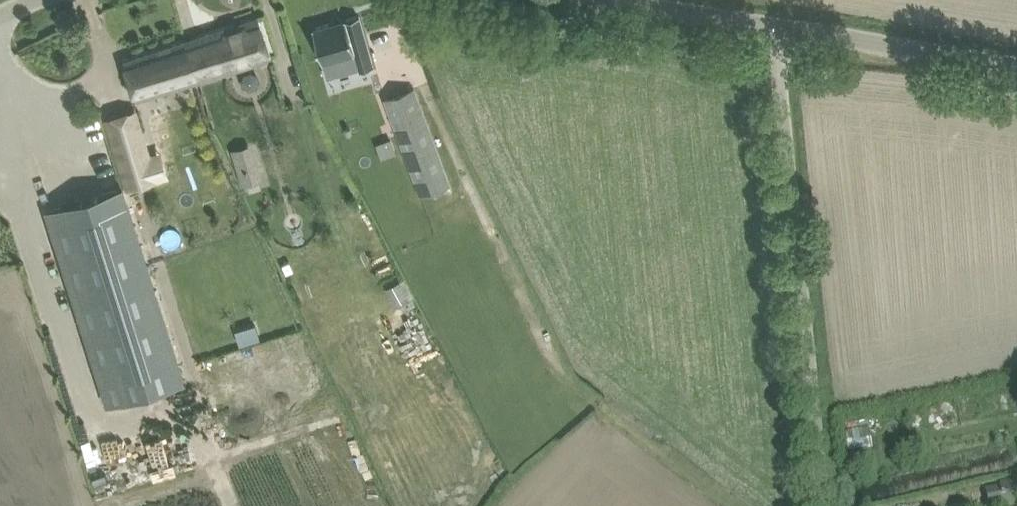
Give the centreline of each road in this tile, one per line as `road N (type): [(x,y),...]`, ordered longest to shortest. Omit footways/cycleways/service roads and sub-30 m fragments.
road 1 (unclassified): [(834,505),(789,29)]
road 2 (unclassified): [(1016,66),(789,29)]

